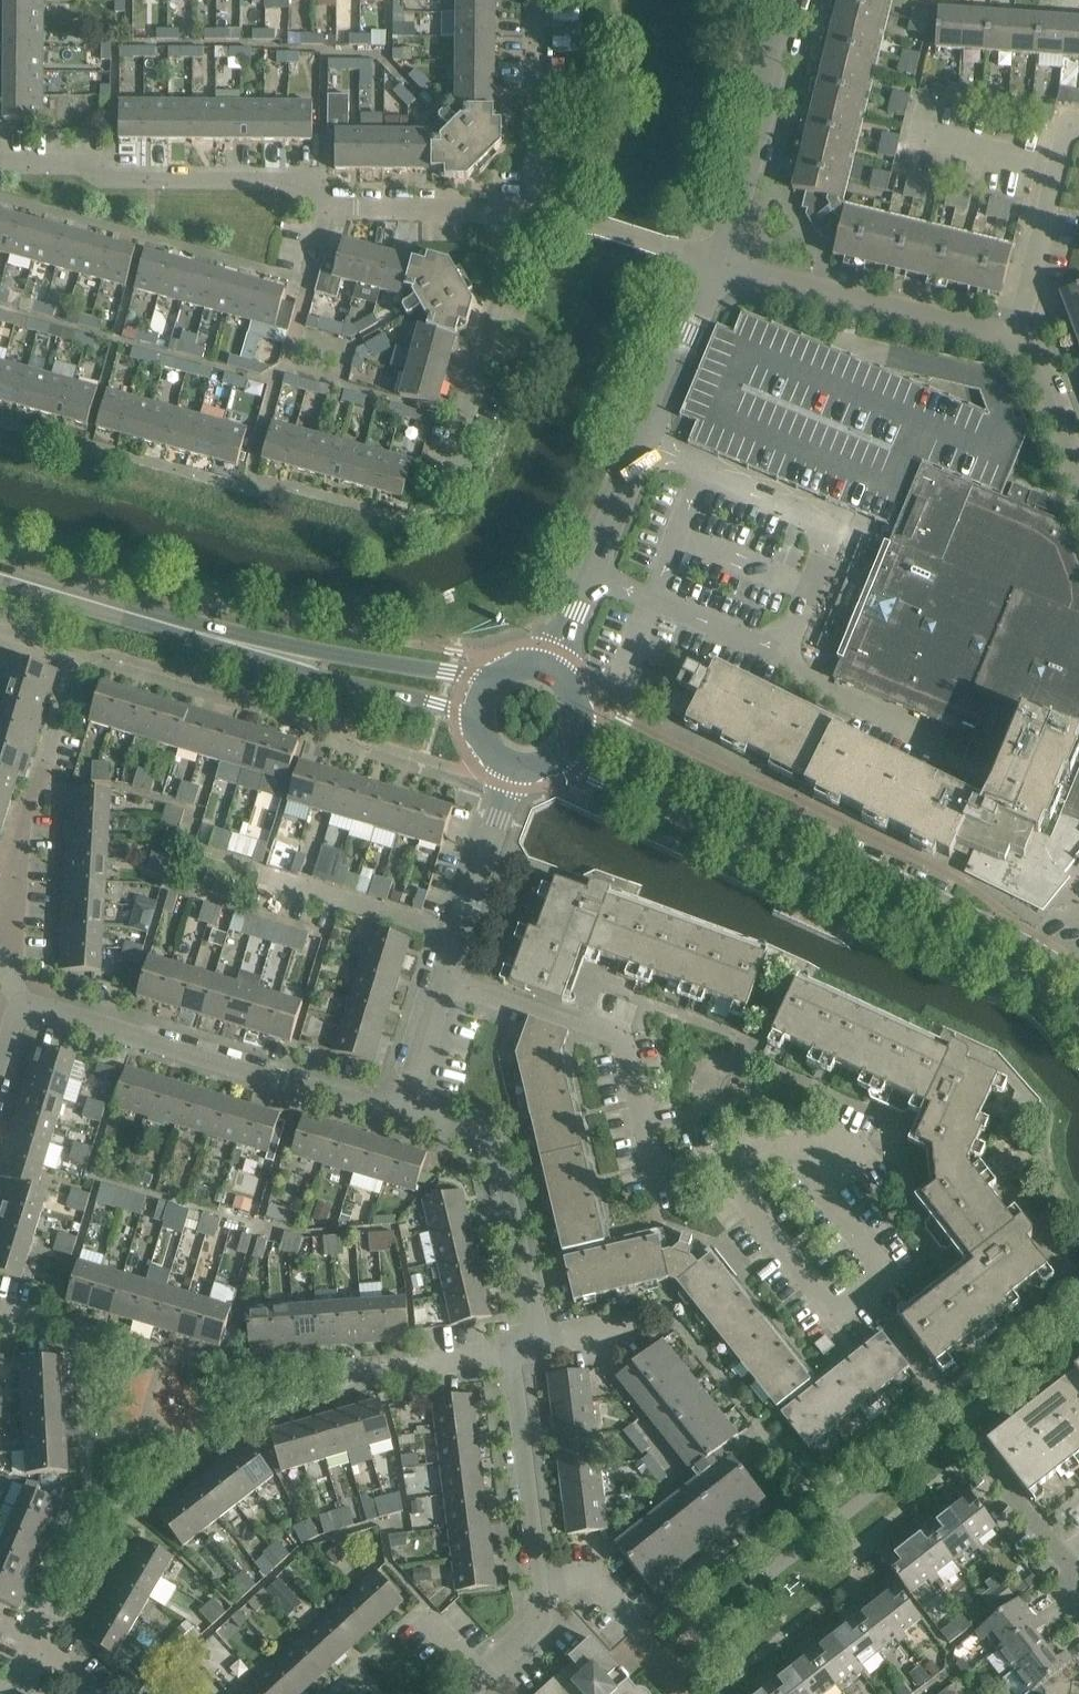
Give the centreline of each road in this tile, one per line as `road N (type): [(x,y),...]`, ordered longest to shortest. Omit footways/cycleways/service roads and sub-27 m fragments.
road 1 (secondary): [(546,764),(598,779),(977,952),(1078,1015)]
road 2 (secondary): [(1038,948),(580,712)]
road 3 (unclassified): [(551,669),(717,265)]
road 4 (residential): [(801,1151),(889,1268),(826,1310),(715,1168)]
road 5 (residential): [(21,997),(405,1112)]
road 6 (residential): [(447,978),(610,1033),(653,1174),(715,1168)]
road 7 (secondary): [(500,672),(321,651),(131,612)]
road 8 (secondary): [(131,612),(477,720)]
road 9 (residential): [(327,207),(327,181),(114,179),(82,163),(0,161)]
road 10 (residential): [(481,1673),(531,1633),(543,1606),(512,1356)]
road 11 (residential): [(512,1356),(518,1265),(499,1161),(477,1136),(405,1112)]
road 12 (residential): [(717,265),(1014,337)]
road 13 (residential): [(448,486),(496,310),(511,210)]
road 14 (unclassified): [(717,265),(784,0)]
road 15 (residential): [(0,910),(77,657)]
road 16 (residential): [(1014,337),(1069,121),(1078,123)]
road 17 (residential): [(533,210),(535,0)]
road 18 (residential): [(458,933),(263,871)]
road 19 (residential): [(511,210),(327,207)]
road 20 (residential): [(458,933),(515,766)]
road 21 (residential): [(1067,1559),(979,1440)]
road 22 (residential): [(405,1112),(447,978)]
road 23 (residential): [(1014,337),(1043,367),(1078,456)]
road 24 (secondary): [(131,612),(0,574)]
road 25 (residential): [(664,247),(533,210)]
road 26 (residential): [(387,1380),(512,1356)]

